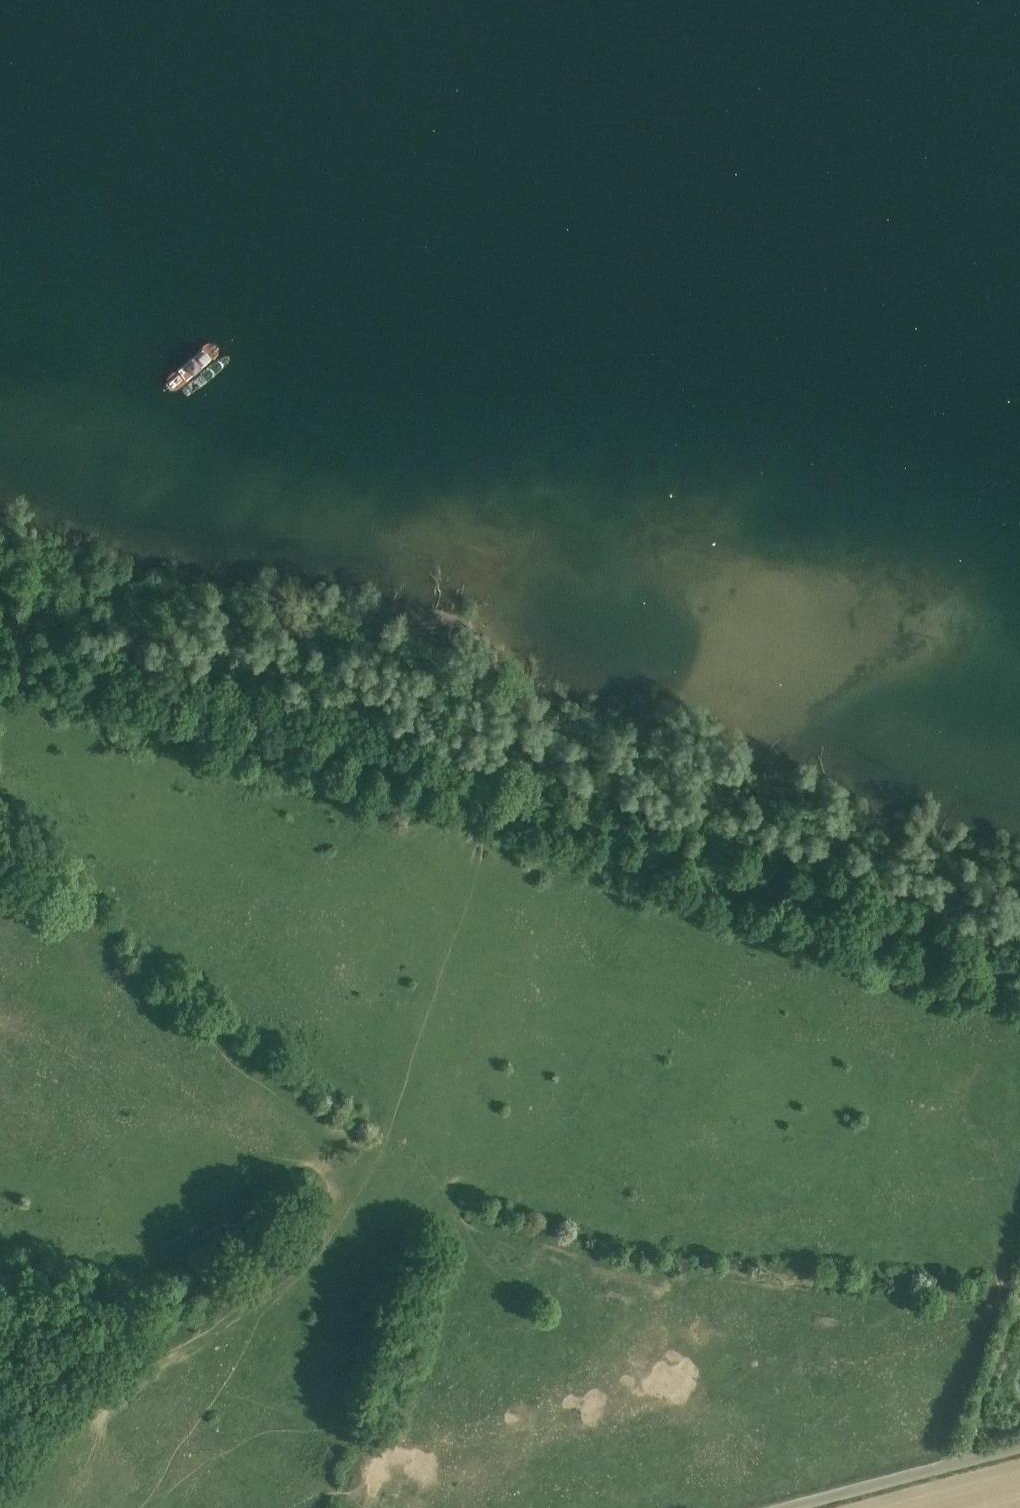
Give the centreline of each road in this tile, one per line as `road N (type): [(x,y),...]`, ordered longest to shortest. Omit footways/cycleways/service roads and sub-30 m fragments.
road 1 (unclassified): [(817,1507),(1019,1453)]

